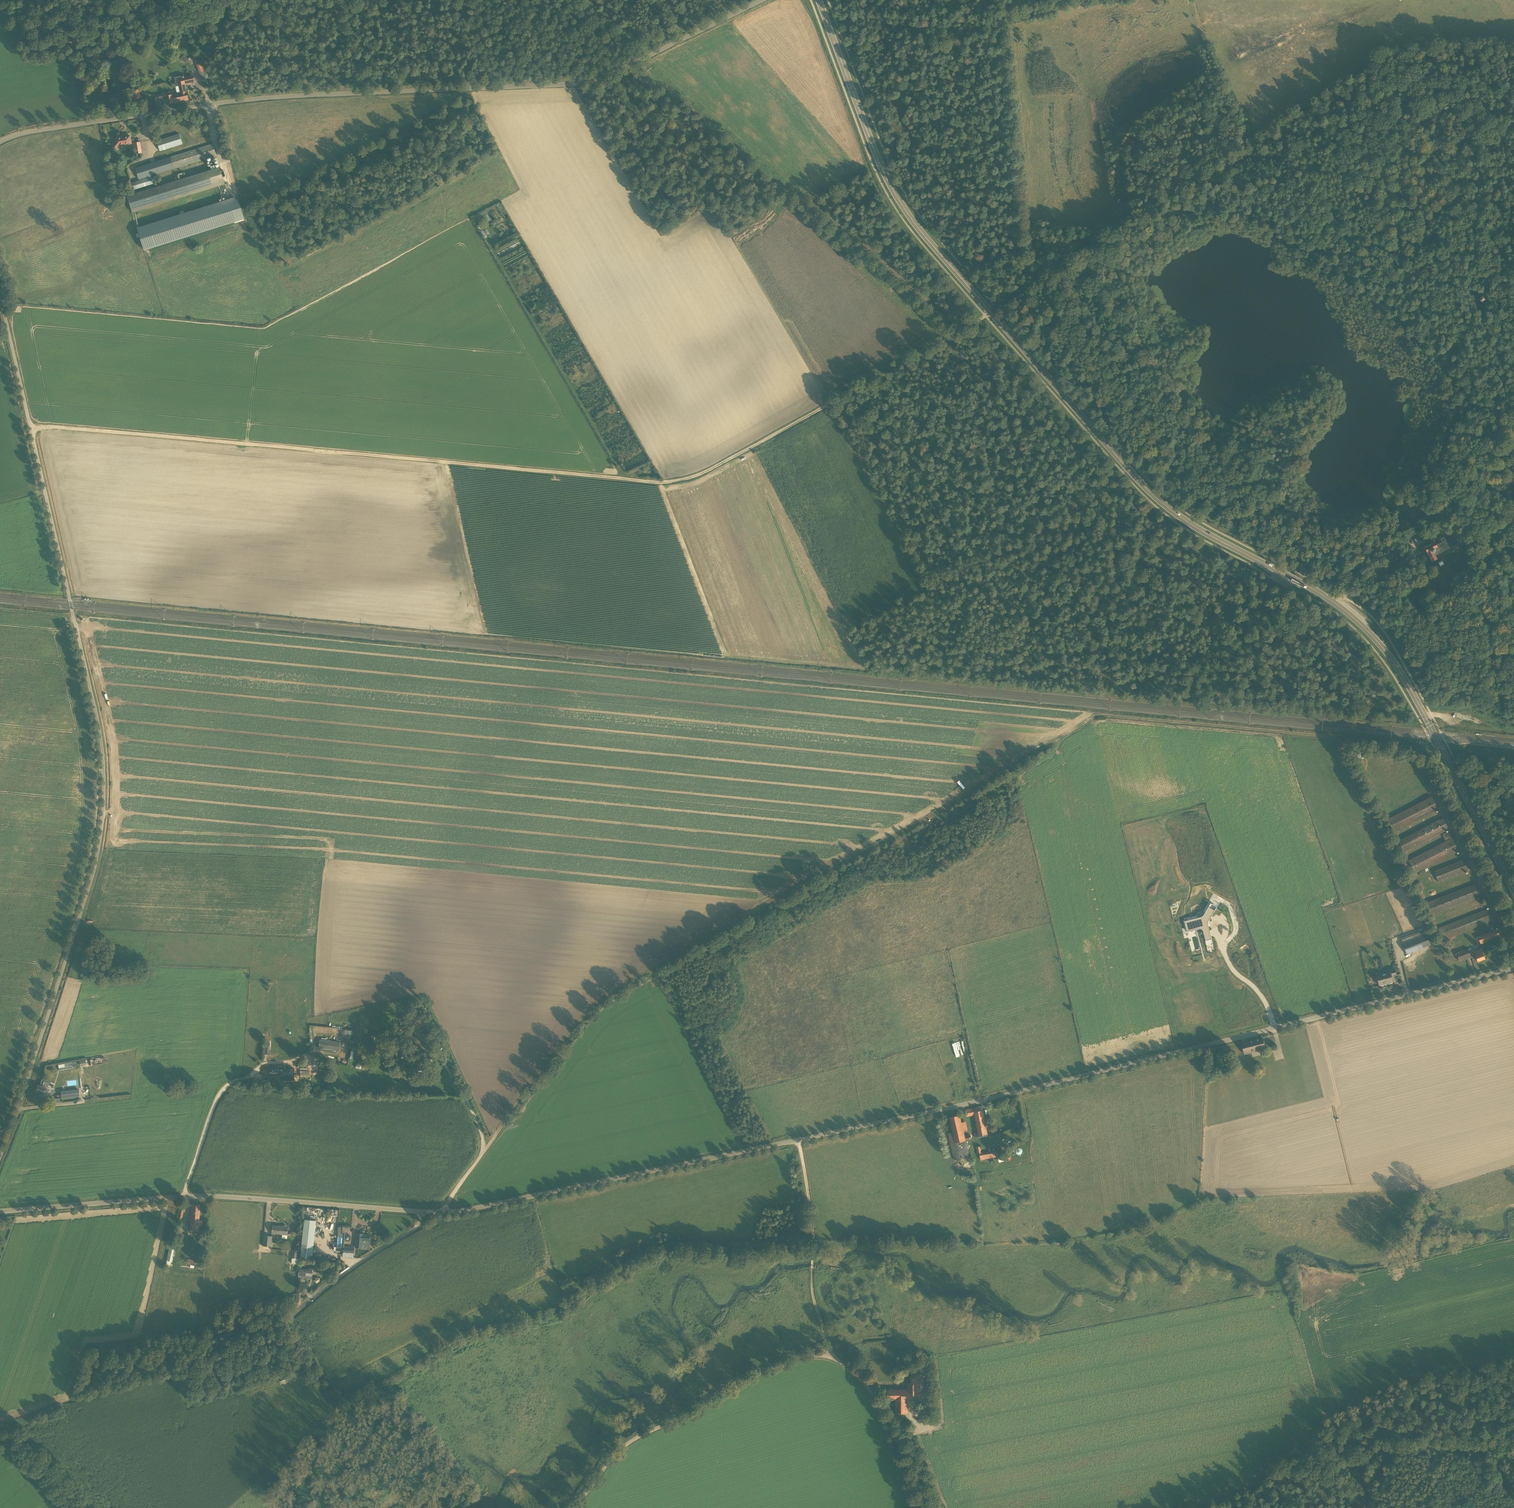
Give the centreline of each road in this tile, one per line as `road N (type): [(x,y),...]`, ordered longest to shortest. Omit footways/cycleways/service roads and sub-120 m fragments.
road 1 (unclassified): [(0,1162),(92,885),(104,814),(100,722),(0,300)]
road 2 (track): [(874,379),(700,475),(671,482),(31,427)]
road 3 (primary): [(1313,589),(1211,538),(1153,495),(926,238),(882,169),(819,0)]
road 4 (unclassified): [(0,143),(202,105),(595,81),(765,0)]
road 5 (unclassified): [(774,1145),(436,1214),(187,1194),(0,1212)]
road 6 (unclassified): [(774,1145),(1513,969)]
road 7 (track): [(445,1213),(598,1002),(891,838)]
road 8 (track): [(891,838),(1099,719),(1436,752)]
road 9 (track): [(874,379),(1037,523),(1062,510),(1219,649),(1266,638),(1324,605)]
road 10 (track): [(1188,1507),(1306,1462),(1329,1428),(1375,1415),(1424,1383),(1513,1360)]
road 11 (track): [(1240,142),(950,334)]
road 12 (primary): [(1513,891),(1403,676),(1332,601)]
road 13 (track): [(834,1358),(777,1365),(650,1432),(624,1447),(575,1507)]
road 14 (track): [(1513,38),(1448,34),(1380,44),(1240,142)]
road 15 (track): [(626,479),(491,243)]
road 16 (track): [(798,1140),(812,1222),(813,1296),(834,1358)]
road 17 (track): [(932,1507),(908,1447),(866,1386),(834,1358)]
road 18 (track): [(421,1214),(419,1228),(286,1323)]
road 19 (track): [(240,1081),(219,1099),(187,1194)]
road 20 (track): [(485,1151),(458,1079),(424,1047)]

